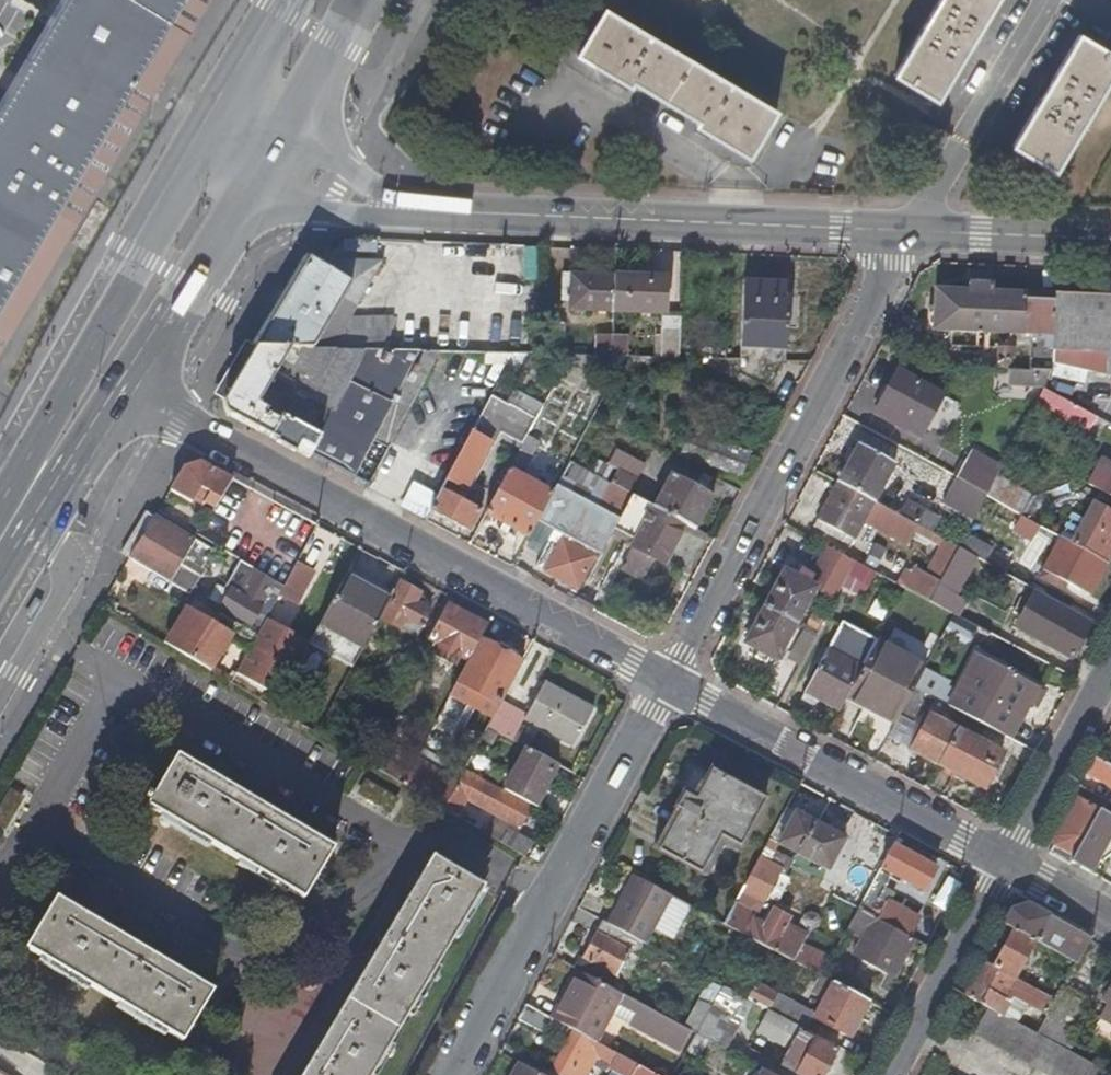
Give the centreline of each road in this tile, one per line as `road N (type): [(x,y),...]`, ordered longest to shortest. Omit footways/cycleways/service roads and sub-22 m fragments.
road 1 (primary): [(267,176),(323,197),(453,215),(904,235)]
road 2 (residential): [(125,382),(664,683)]
road 3 (residential): [(904,235),(664,683)]
road 4 (residential): [(452,1074),(664,683)]
road 5 (primary): [(213,151),(0,502)]
road 6 (residential): [(664,683),(1006,864)]
road 7 (primary): [(125,382),(267,176)]
road 8 (residential): [(891,1074),(1006,864)]
road 9 (residential): [(1006,864),(1110,667)]
road 10 (residential): [(0,700),(72,576),(25,529)]
road 11 (primary): [(904,235),(1110,242)]
road 12 (primary): [(267,176),(352,0)]
road 13 (primary): [(25,529),(125,382)]
road 14 (primary): [(302,0),(213,151)]

